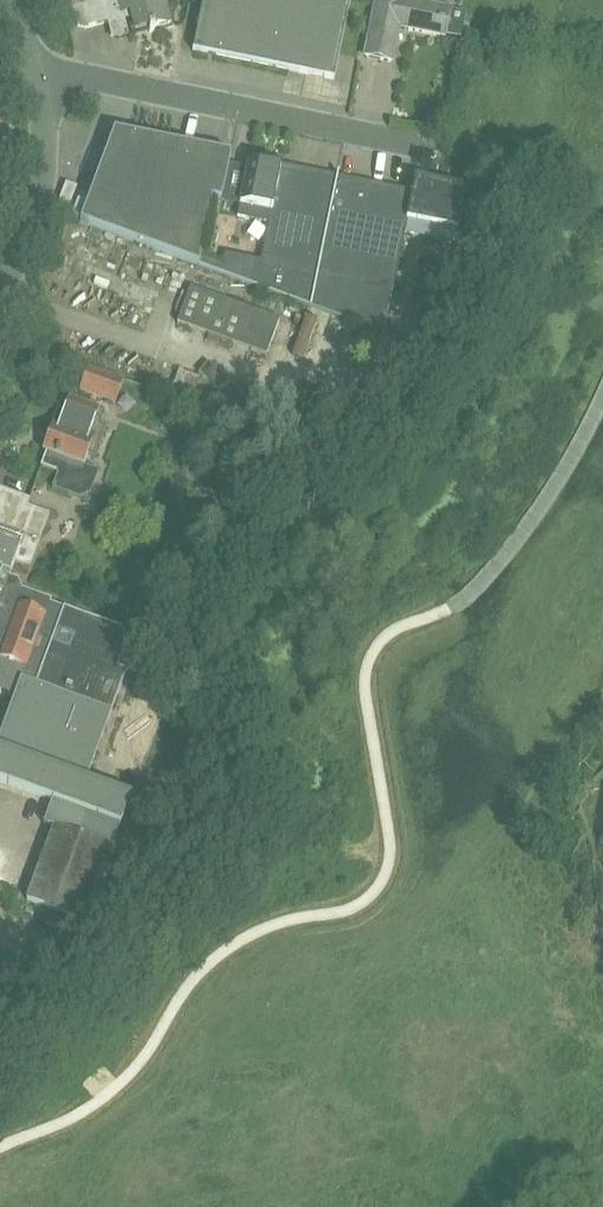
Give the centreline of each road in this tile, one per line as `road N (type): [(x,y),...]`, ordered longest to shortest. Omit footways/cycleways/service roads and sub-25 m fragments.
road 1 (unclassified): [(48,71),(393,142)]
road 2 (unclassified): [(0,307),(54,166),(48,71)]

